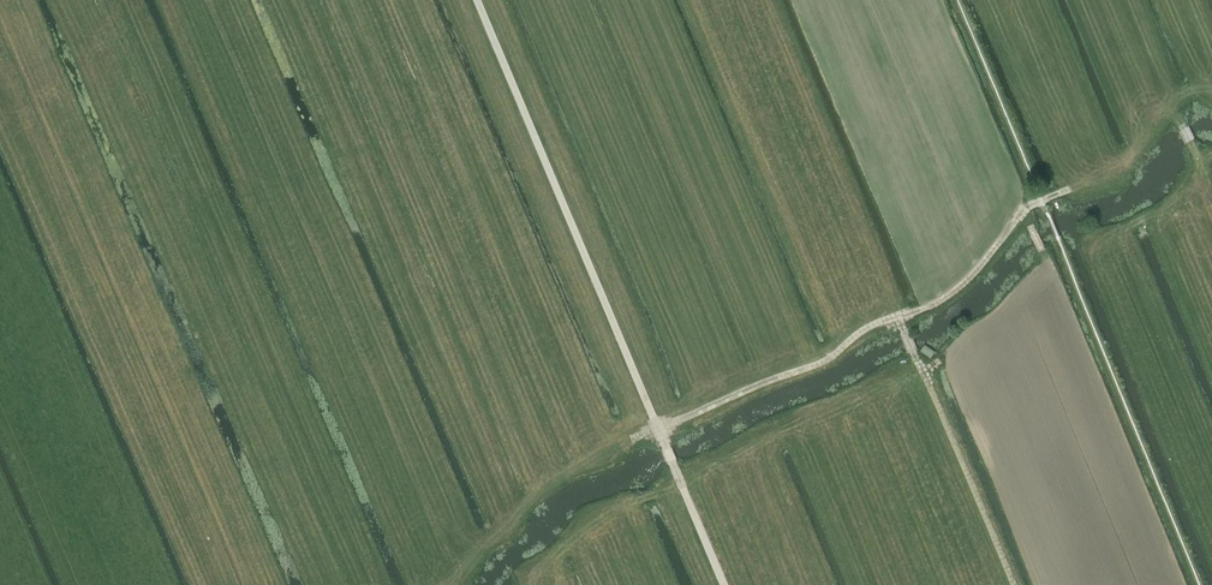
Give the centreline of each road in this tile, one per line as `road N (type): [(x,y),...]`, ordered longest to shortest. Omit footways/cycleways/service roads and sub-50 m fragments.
road 1 (track): [(434,584),(541,493),(677,421),(820,364),(861,331),(956,292),(1027,209),(1116,181),(1184,121)]
road 2 (track): [(725,584),(479,0)]

